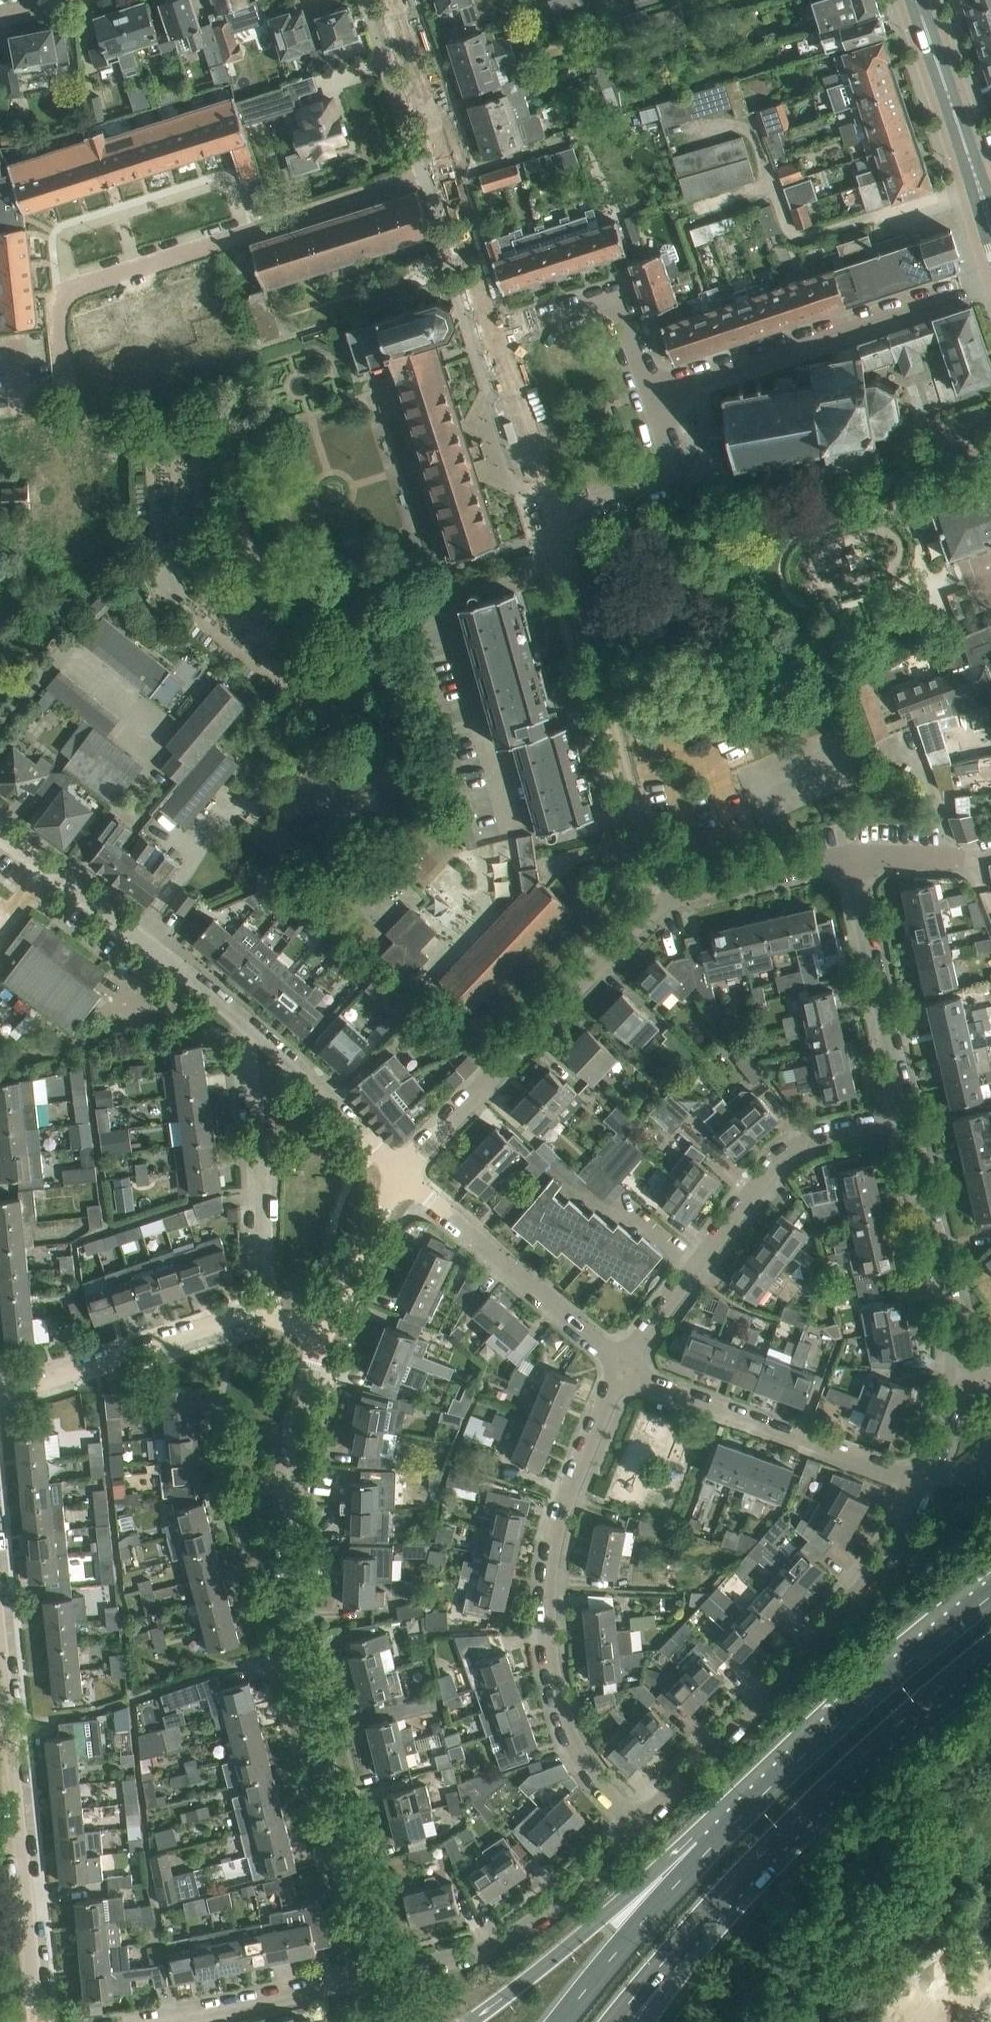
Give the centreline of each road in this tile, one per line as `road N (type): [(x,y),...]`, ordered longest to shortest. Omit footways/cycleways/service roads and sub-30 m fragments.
road 1 (residential): [(380,1975),(289,1605),(299,1421),(322,1339)]
road 2 (residential): [(639,1827),(606,1793),(566,1728),(548,1604),(562,1507),(623,1365)]
road 3 (motorway): [(656,1969),(787,1829),(990,1648)]
road 4 (residential): [(639,1827),(872,1578),(925,1482)]
road 5 (residential): [(39,2021),(0,1606)]
road 6 (residential): [(623,1365),(775,1160),(824,1134),(909,1116)]
road 7 (residential): [(659,900),(554,520)]
road 8 (track): [(978,185),(797,237),(783,221),(747,126),(675,143)]
road 9 (motorway): [(990,1596),(841,1720),(706,1852)]
road 10 (residential): [(400,1172),(659,900)]
road 11 (residential): [(649,393),(990,280)]
road 12 (residential): [(391,0),(497,334)]
road 13 (residential): [(925,1482),(642,1380),(623,1365)]
road 14 (residential): [(254,1029),(0,834)]
road 15 (residential): [(380,1975),(478,1953),(519,1934),(639,1827)]
road 16 (residential): [(623,1365),(400,1172)]
road 17 (motorway): [(706,1852),(601,1917),(469,2021)]
road 18 (residential): [(254,1029),(248,1047),(263,1172),(266,1314)]
road 19 (residential): [(0,1393),(266,1314)]
road 20 (residential): [(909,1116),(849,858)]
road 21 (residential): [(954,1371),(954,1323),(909,1116)]
road 22 (residential): [(147,2021),(380,1975)]
road 23 (secondary): [(990,224),(916,0)]
road 24 (motorway): [(706,1852),(560,2021)]
road 25 (residential): [(649,393),(615,303),(599,299),(497,334)]
road 26 (residential): [(554,520),(662,480),(671,469),(649,393)]
road 27 (residential): [(400,1172),(254,1029)]
road 28 (residential): [(659,900),(849,858)]
road 29 (residential): [(554,520),(497,334)]
road 30 (residential): [(322,1339),(400,1172)]

